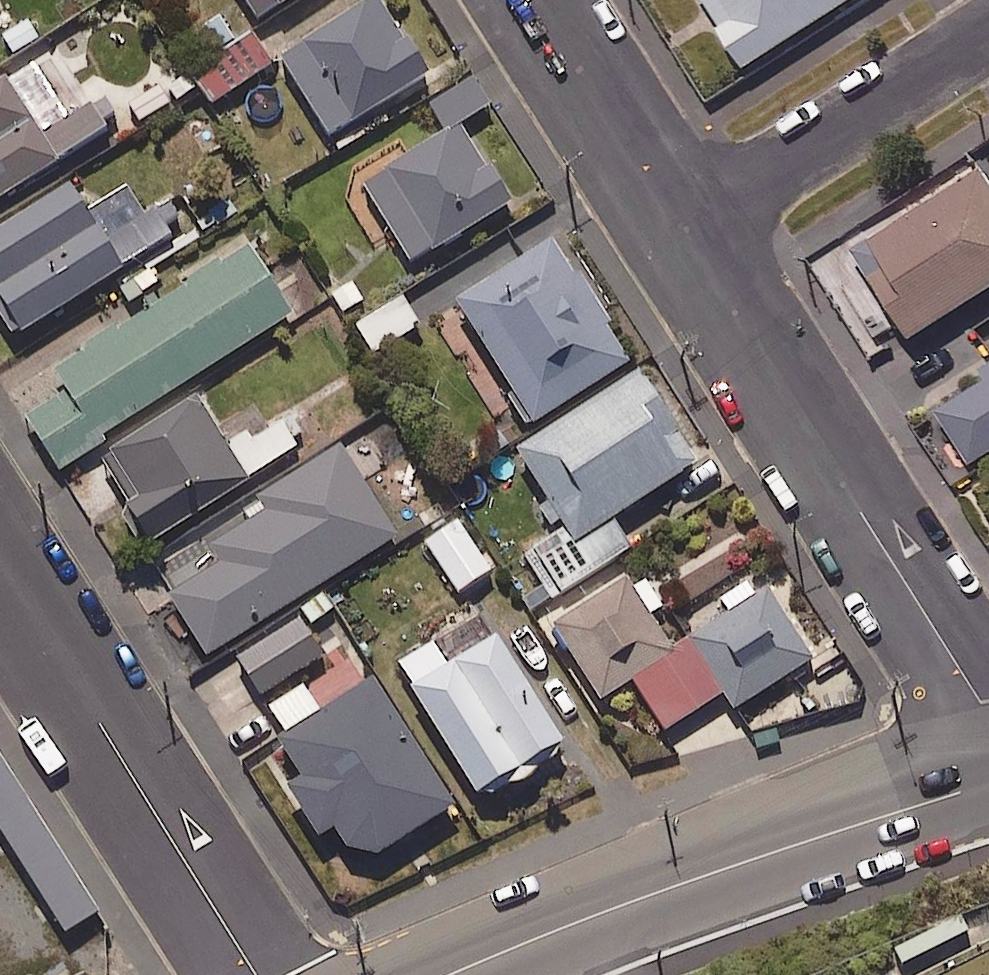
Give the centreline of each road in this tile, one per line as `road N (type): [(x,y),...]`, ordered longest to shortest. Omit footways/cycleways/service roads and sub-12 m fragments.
road 1 (residential): [(988,716),(686,227)]
road 2 (tertiary): [(988,783),(595,918),(454,974)]
road 3 (residential): [(0,567),(256,974)]
road 4 (residential): [(988,33),(686,227)]
road 5 (residential): [(686,227),(541,0)]

